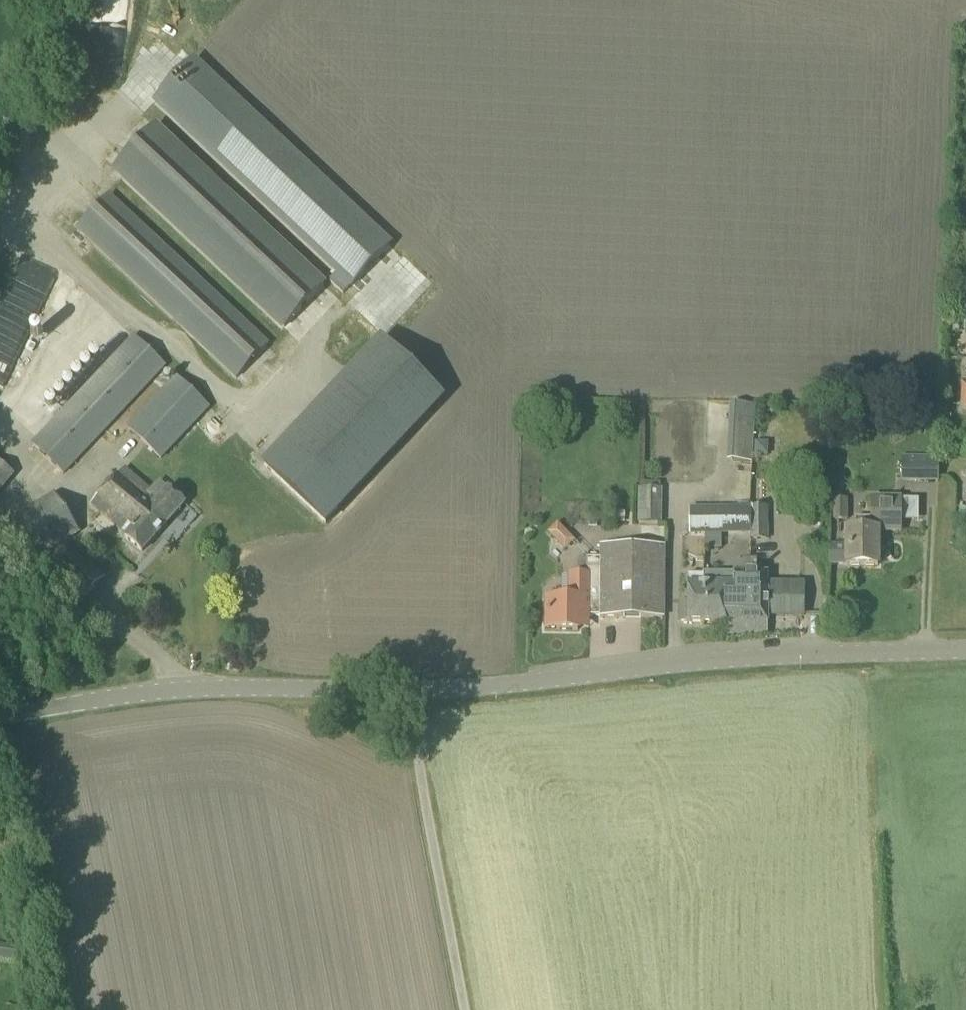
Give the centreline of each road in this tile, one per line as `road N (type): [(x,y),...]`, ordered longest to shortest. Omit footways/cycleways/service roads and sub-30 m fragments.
road 1 (unclassified): [(407,689),(751,657),(965,652)]
road 2 (unclassified): [(0,716),(189,688),(407,689)]
road 3 (unclassified): [(407,689),(465,1009)]
road 4 (track): [(0,209),(55,0)]
road 5 (track): [(114,625),(74,610),(0,557)]

